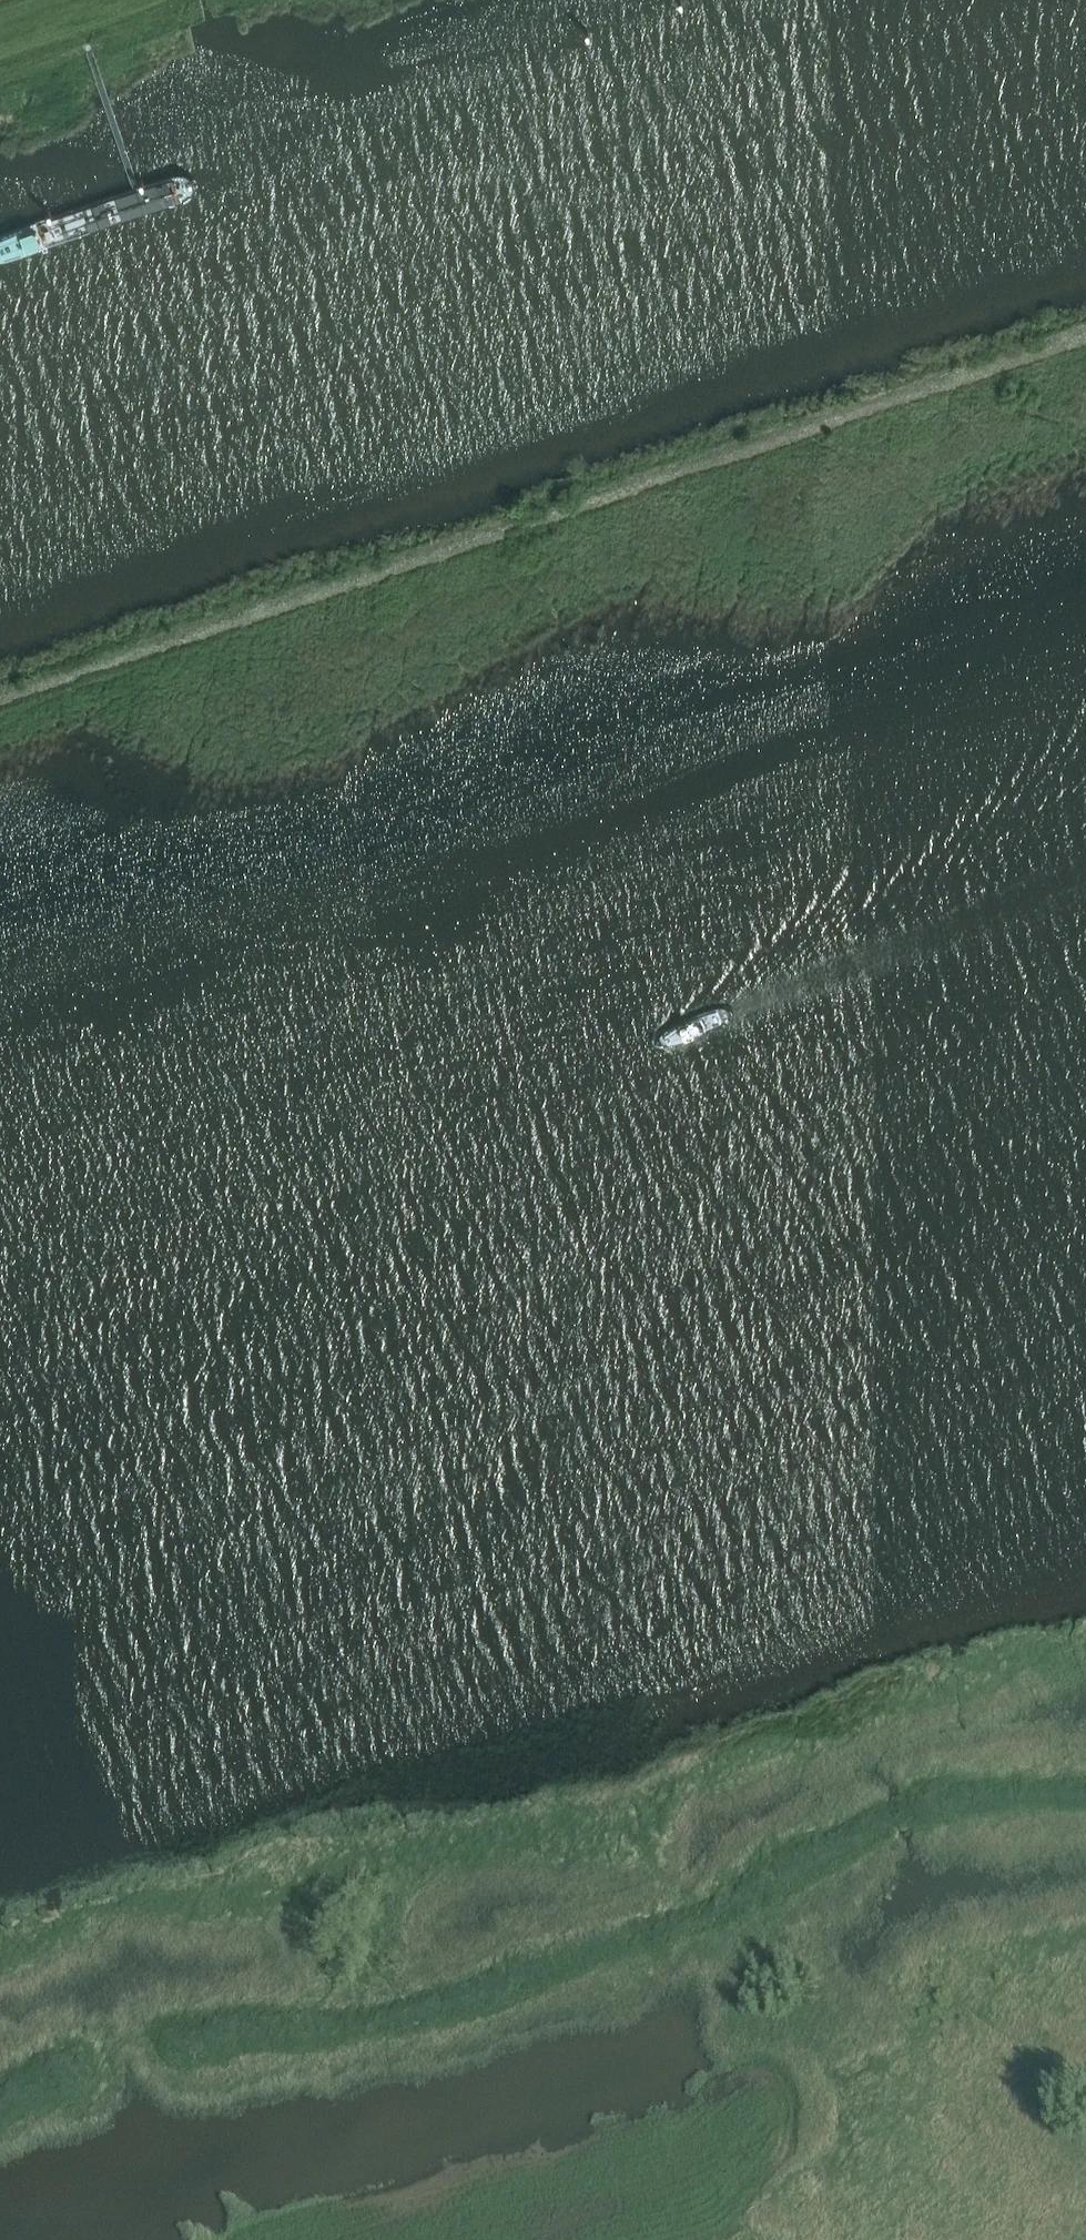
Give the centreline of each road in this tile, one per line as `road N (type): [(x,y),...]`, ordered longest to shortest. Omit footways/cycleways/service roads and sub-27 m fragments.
road 1 (track): [(1085,1800),(916,1814),(733,1909),(410,2024),(155,2051),(0,2112)]
road 2 (track): [(0,63),(167,0)]

